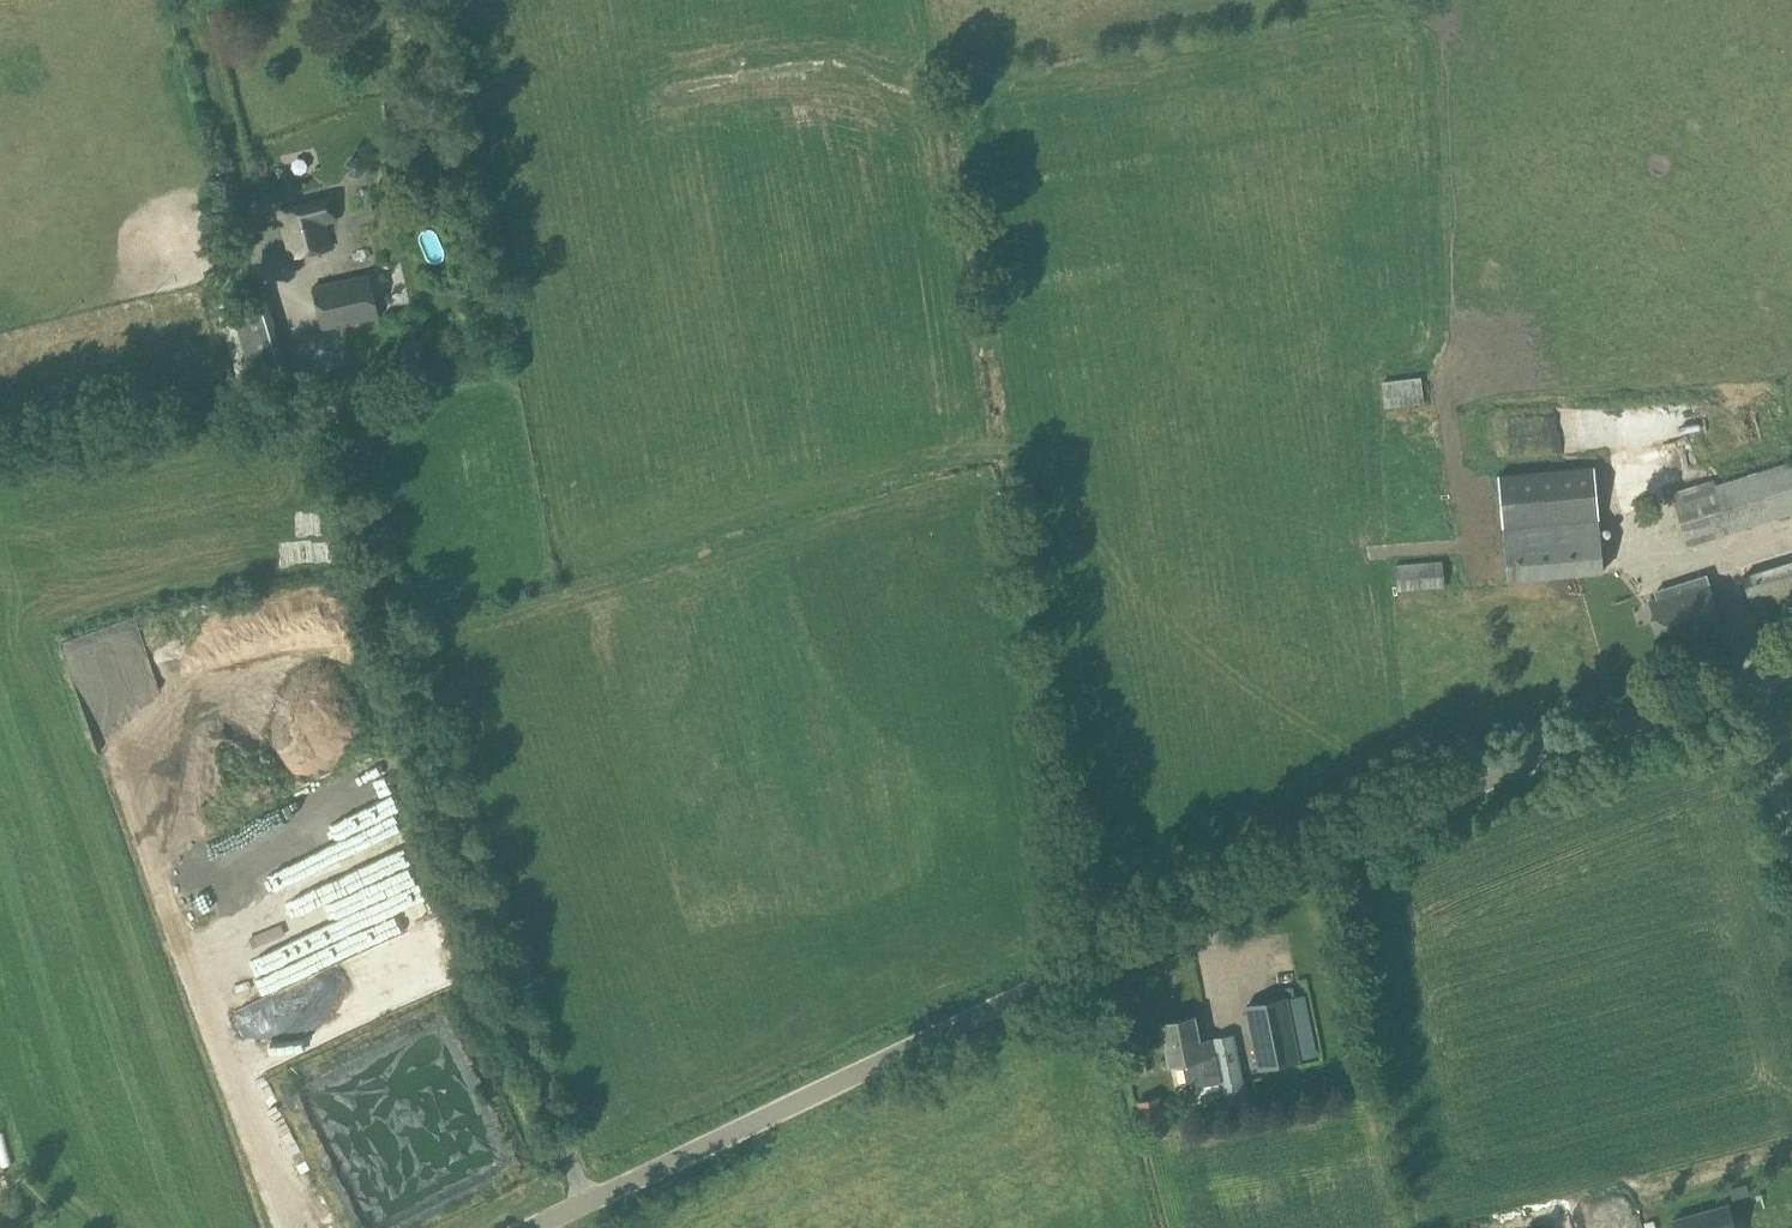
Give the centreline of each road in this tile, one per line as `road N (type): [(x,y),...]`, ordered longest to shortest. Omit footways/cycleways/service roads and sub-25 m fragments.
road 1 (unclassified): [(541,1227),(1567,745),(1746,682)]
road 2 (unclassified): [(1791,854),(1746,682)]

